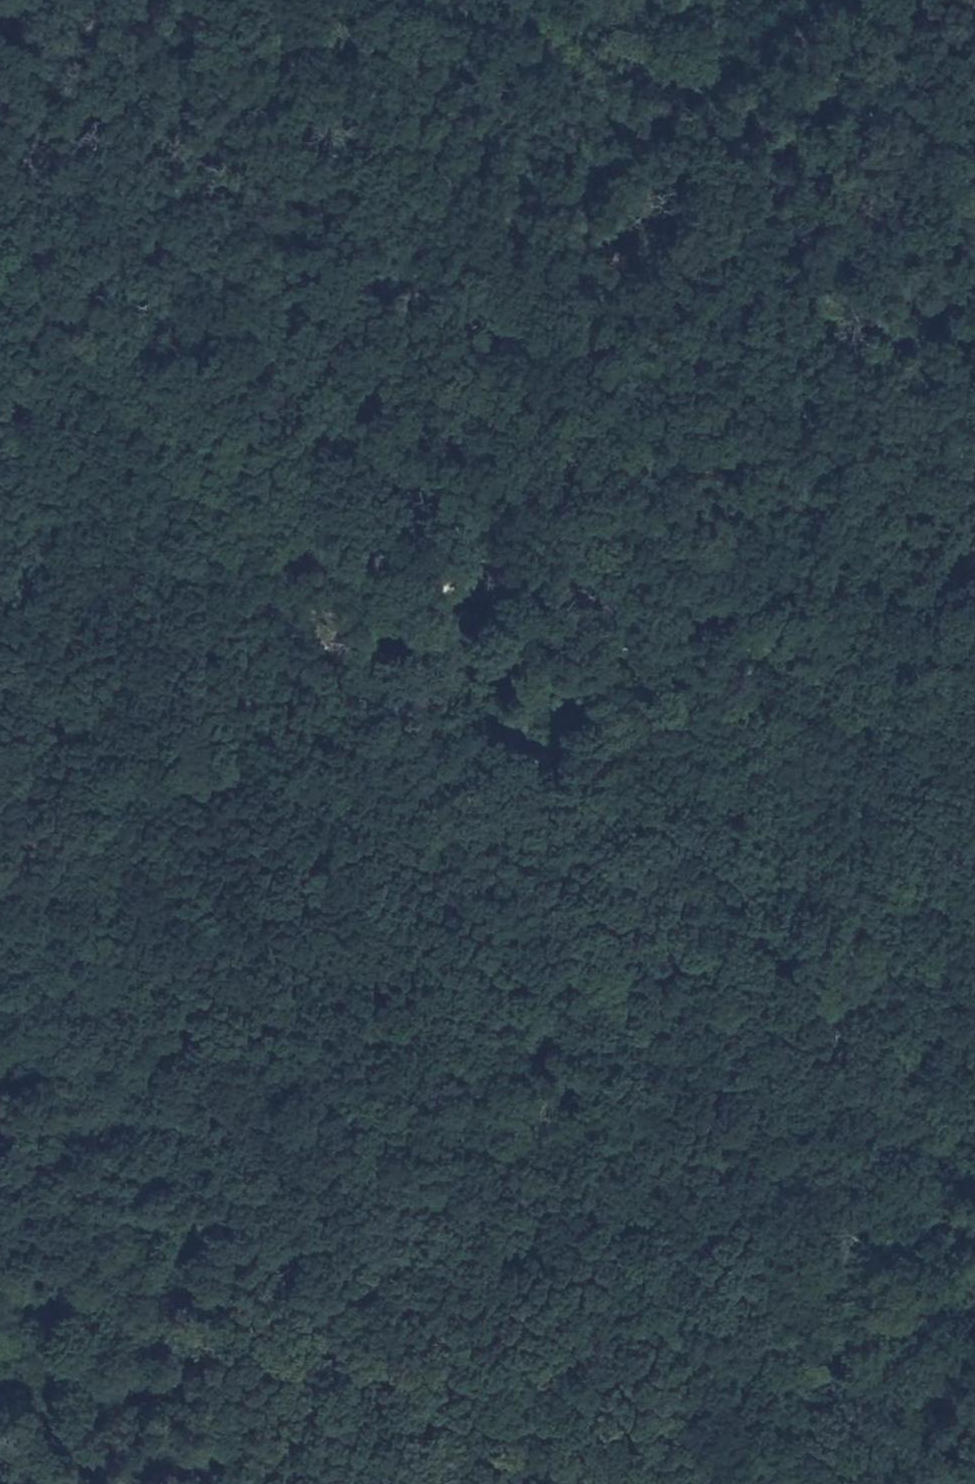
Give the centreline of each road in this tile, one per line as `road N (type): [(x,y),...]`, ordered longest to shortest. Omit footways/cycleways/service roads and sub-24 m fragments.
road 1 (track): [(0,162),(71,287),(302,636),(351,764),(391,796),(576,791),(643,807),(705,837),(796,898),(857,981),(918,1120),(938,1144),(974,1151)]

